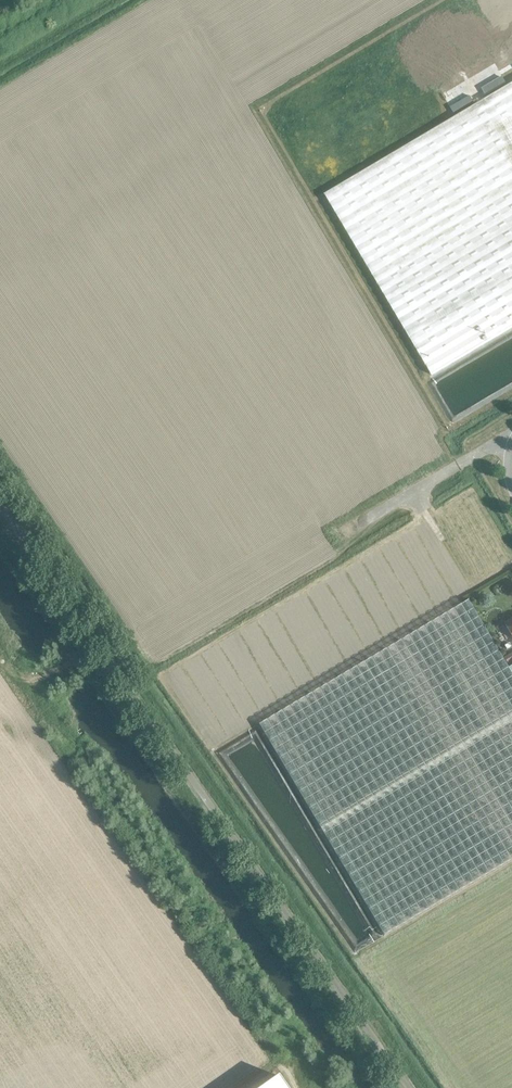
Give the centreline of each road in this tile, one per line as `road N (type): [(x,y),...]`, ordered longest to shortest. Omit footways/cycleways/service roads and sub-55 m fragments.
road 1 (unclassified): [(409,1087),(0,505)]

